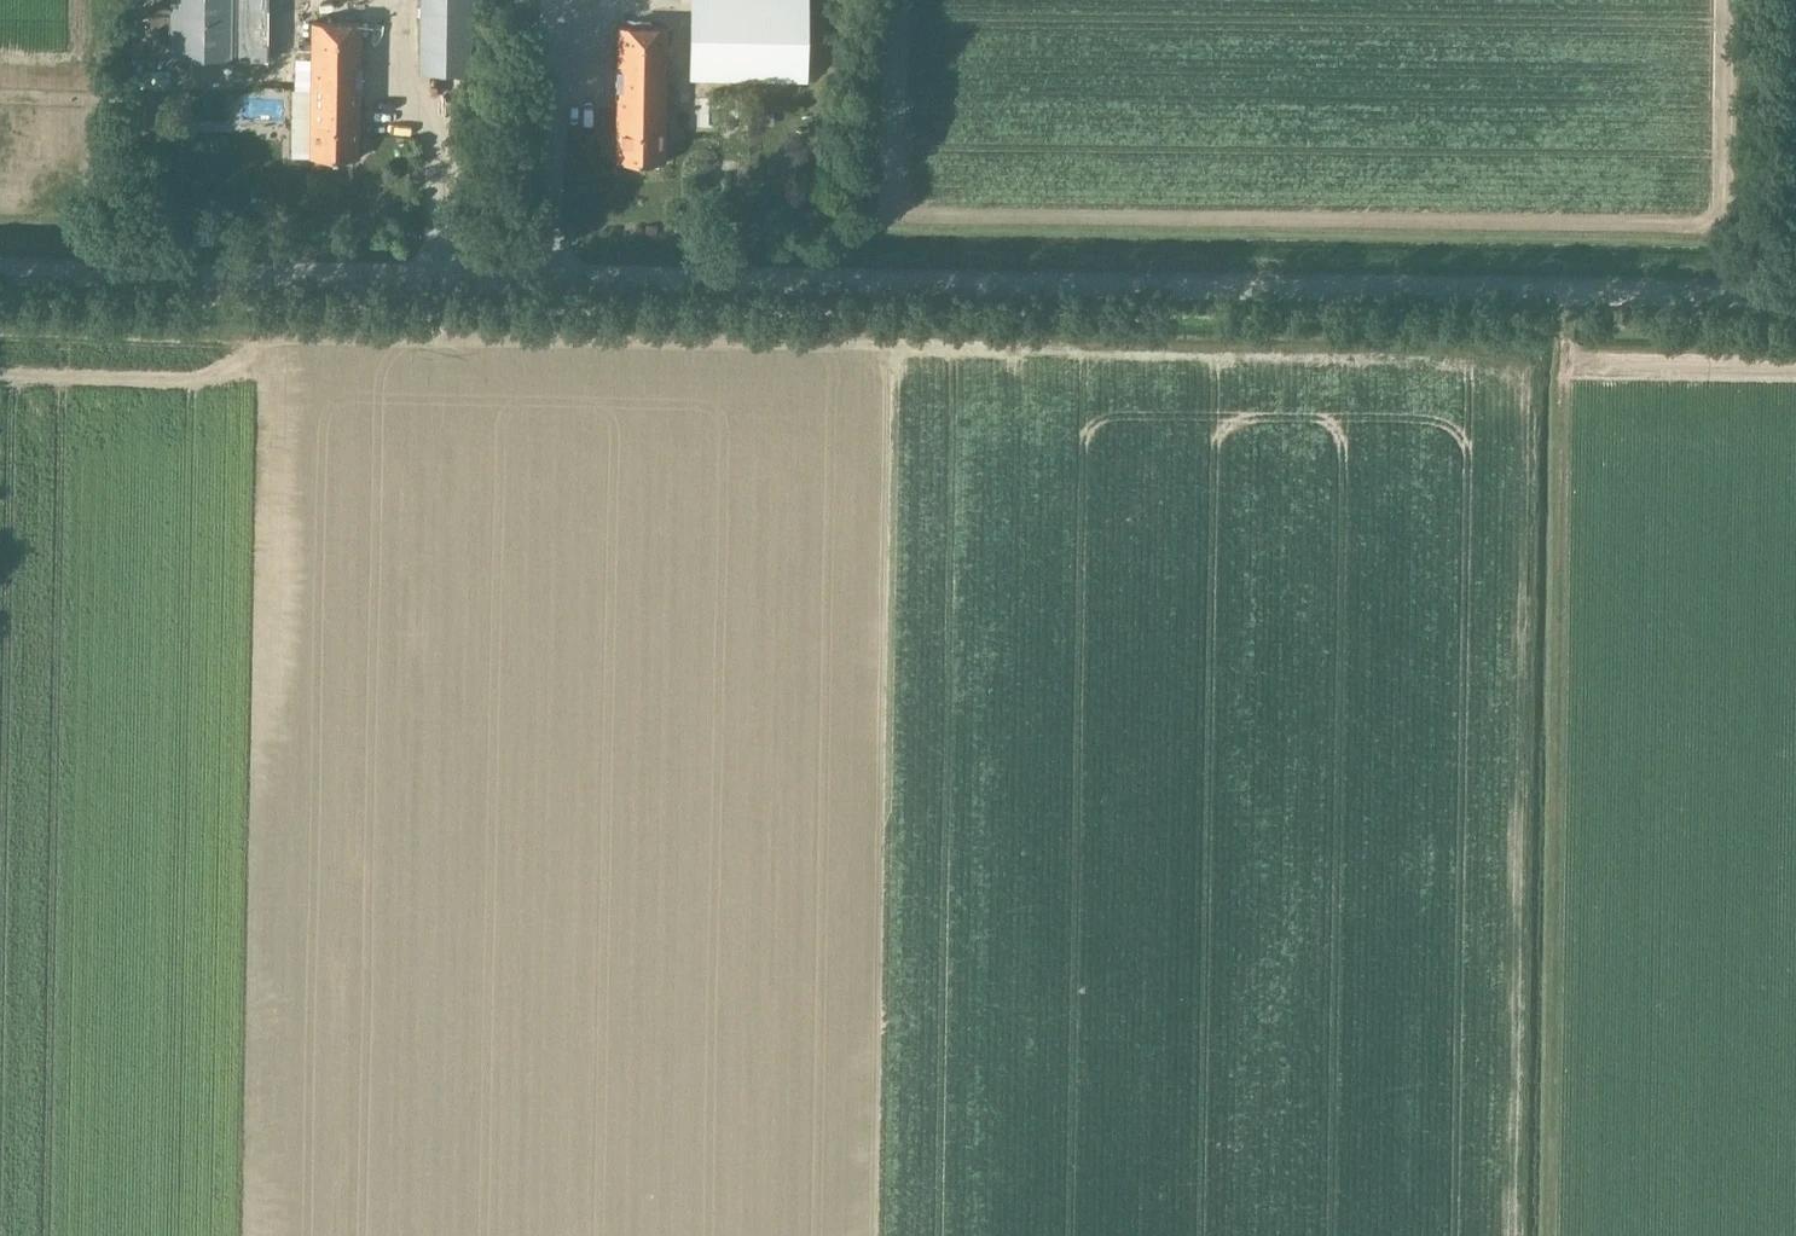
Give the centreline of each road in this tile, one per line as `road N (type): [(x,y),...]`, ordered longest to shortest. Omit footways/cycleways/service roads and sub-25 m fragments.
road 1 (unclassified): [(1795,295),(0,271)]

